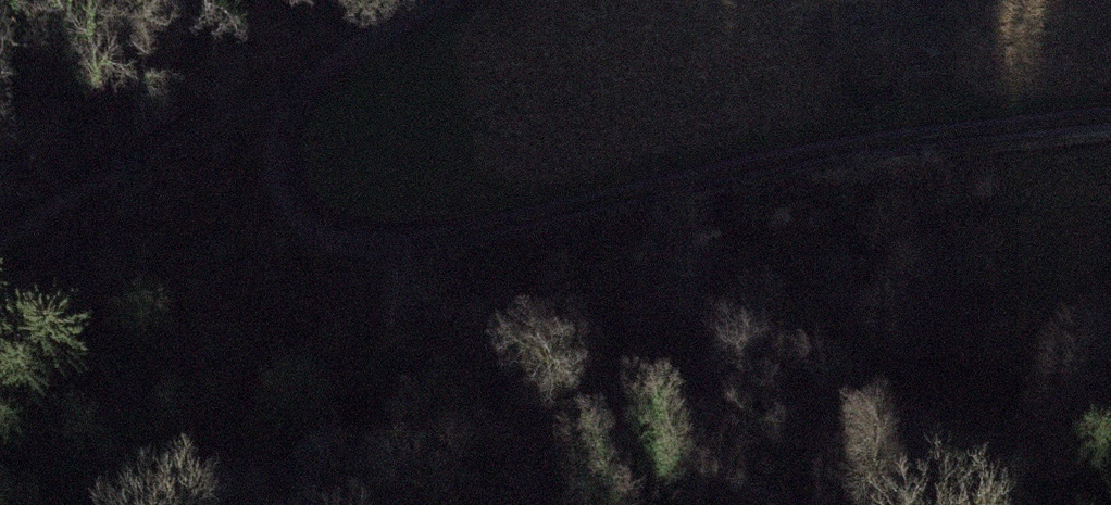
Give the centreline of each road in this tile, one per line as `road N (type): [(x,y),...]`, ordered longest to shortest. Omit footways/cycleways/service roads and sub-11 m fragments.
road 1 (track): [(308,69),(282,169),(301,227),(380,256),(480,239),(795,155),(1110,121)]
road 2 (track): [(1110,401),(802,365),(660,377),(168,504)]
road 3 (track): [(35,217),(308,69)]
road 4 (track): [(308,69),(439,0)]

